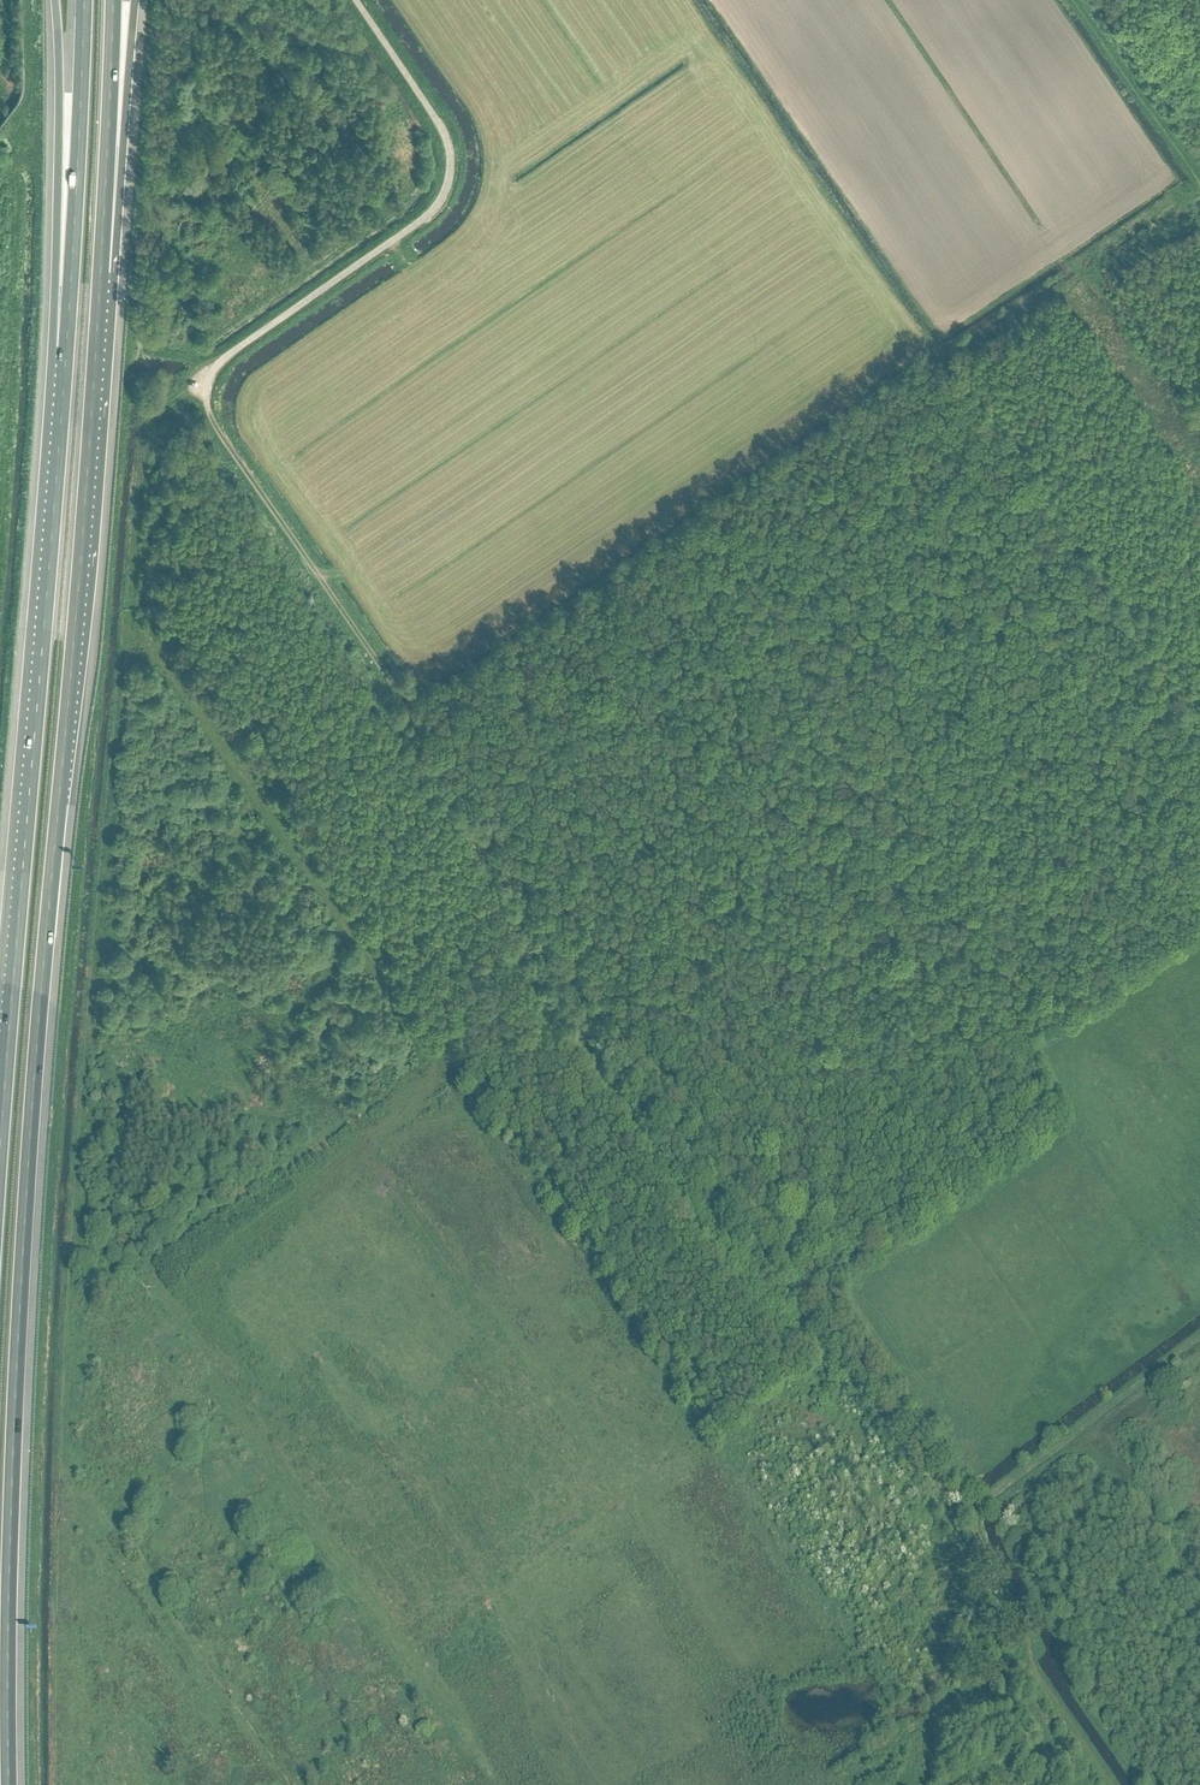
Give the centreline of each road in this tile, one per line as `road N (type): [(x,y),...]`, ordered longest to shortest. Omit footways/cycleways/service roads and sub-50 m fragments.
road 1 (motorway): [(8,1784),(18,1335),(101,271)]
road 2 (motorway): [(66,347),(0,1151)]
road 3 (unclassified): [(215,424),(206,395),(220,360),(420,219),(446,185),(442,130),(357,0)]
road 4 (motorway): [(83,0),(66,347)]
road 5 (motorway): [(55,0),(66,347)]
road 6 (motorway): [(101,271),(134,0)]
road 7 (motorway): [(101,271),(114,0)]
road 8 (track): [(1199,178),(1077,0)]

